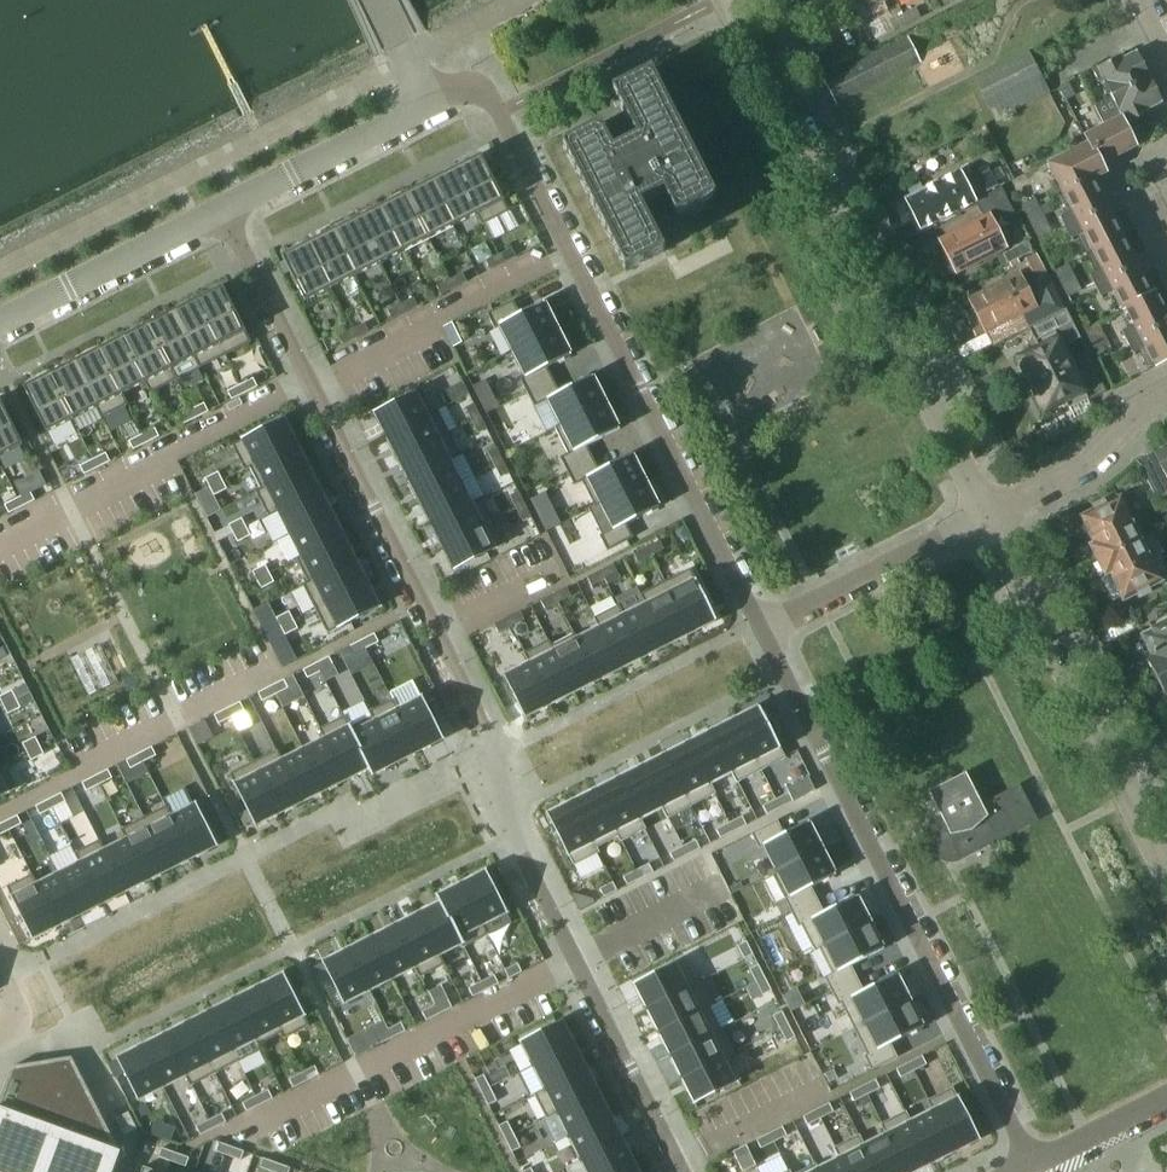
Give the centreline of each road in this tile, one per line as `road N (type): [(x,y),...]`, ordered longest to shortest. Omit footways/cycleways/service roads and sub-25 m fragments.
road 1 (residential): [(222,208),(487,736),(520,854),(676,1171)]
road 2 (residential): [(1035,1160),(760,629)]
road 3 (residential): [(988,518),(726,0)]
road 4 (residential): [(760,629),(497,113)]
road 5 (residential): [(1166,881),(988,518)]
road 6 (residential): [(760,629),(988,518)]
road 7 (unclassified): [(0,319),(222,208)]
road 8 (unclassified): [(222,208),(431,98)]
road 9 (residential): [(988,518),(1076,473),(1141,408),(1166,395)]
road 10 (residential): [(1035,1160),(1166,1096)]

